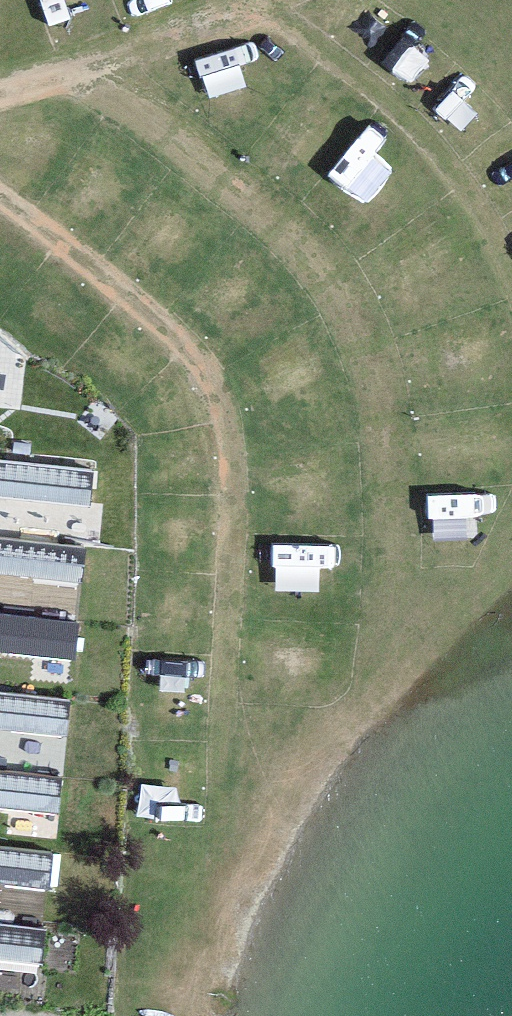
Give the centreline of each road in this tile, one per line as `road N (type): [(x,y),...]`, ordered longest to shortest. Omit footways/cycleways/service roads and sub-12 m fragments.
road 1 (track): [(0,193),(141,305),(203,367),(237,522),(225,854)]
road 2 (track): [(71,71),(185,146),(272,228),(339,316),(380,427),(394,545),(388,664)]
road 3 (track): [(0,91),(267,15),(376,86),(457,166),(511,267)]
road 4 (track): [(511,528),(498,553),(304,754),(225,854)]

